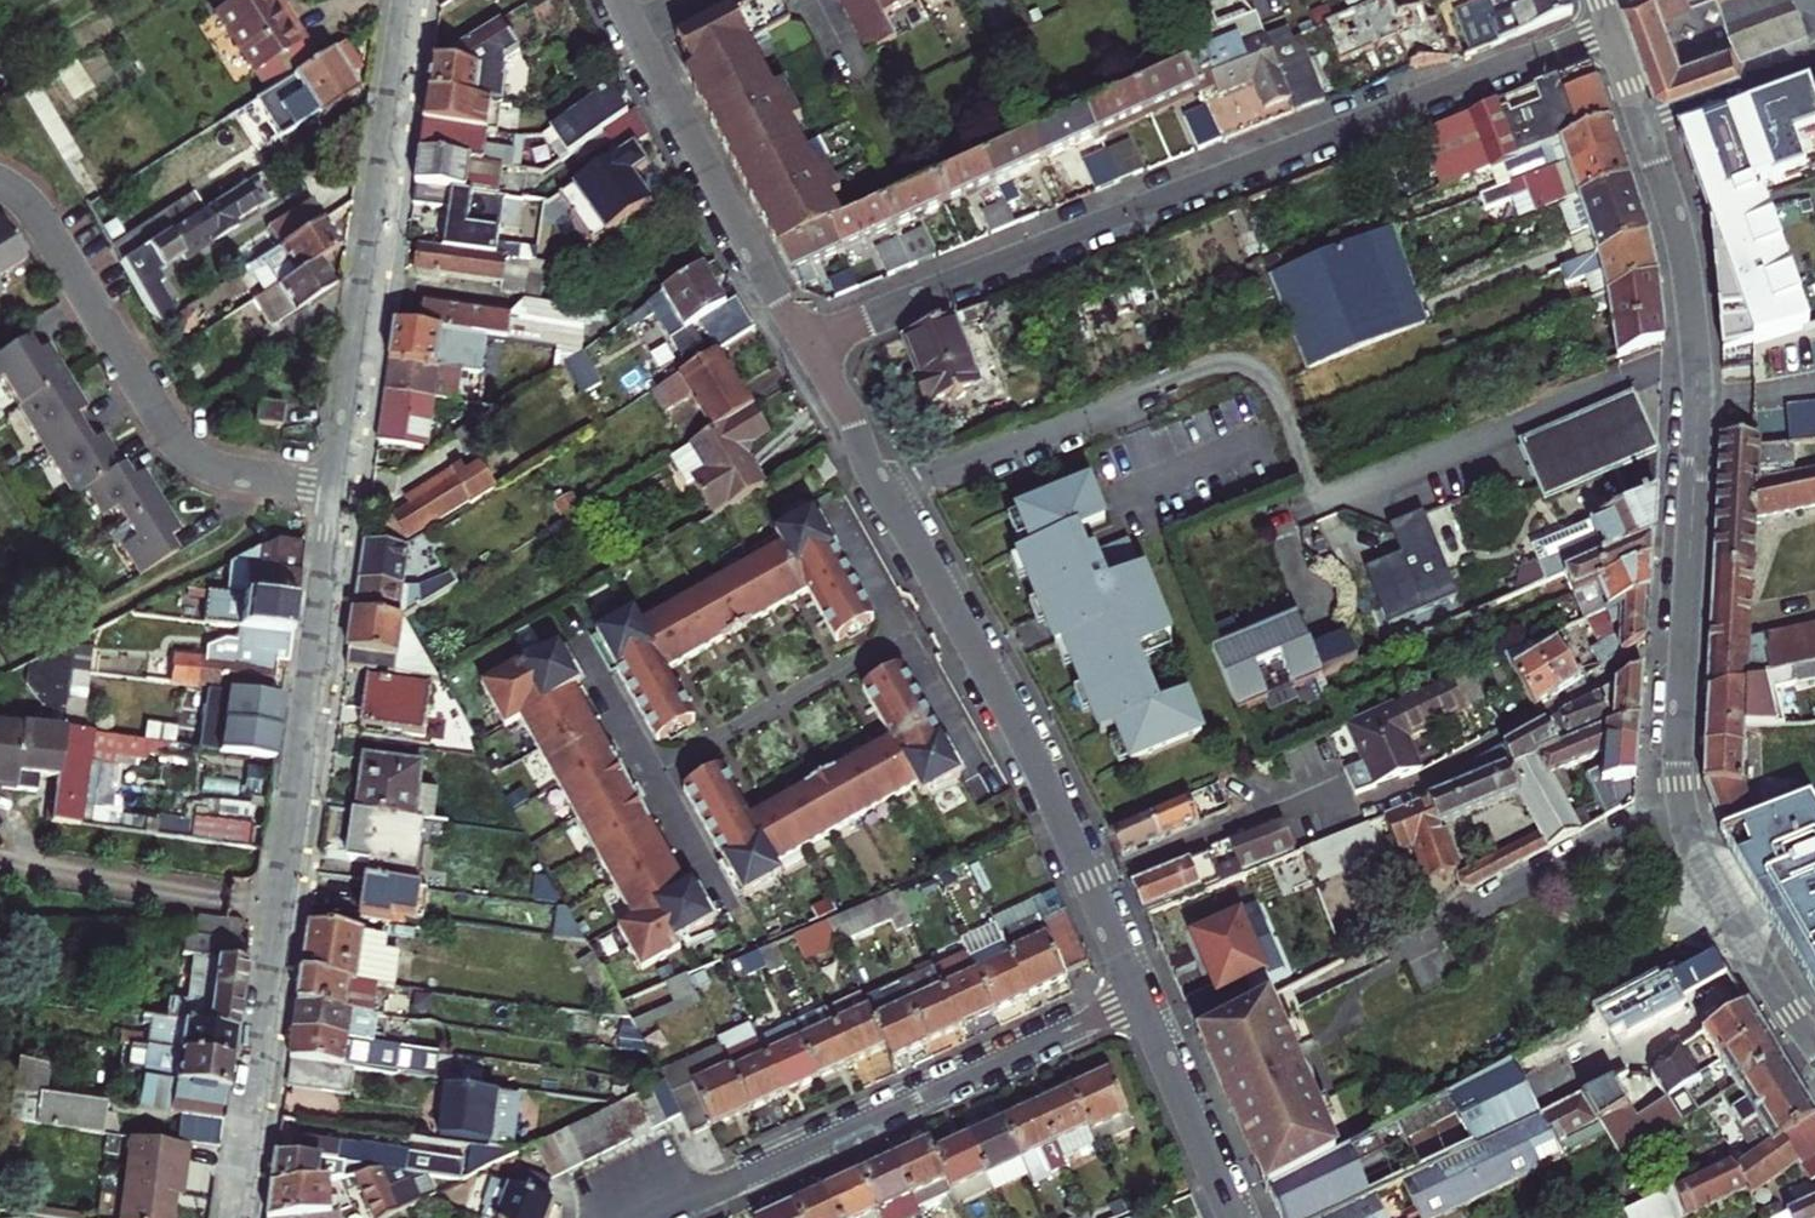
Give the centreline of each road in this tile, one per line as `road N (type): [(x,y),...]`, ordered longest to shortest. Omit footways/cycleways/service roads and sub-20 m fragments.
road 1 (residential): [(805,344),(1608,24)]
road 2 (residential): [(333,484),(236,1217)]
road 3 (residential): [(1094,894),(1280,811),(1352,811),(1406,794),(1686,649)]
road 4 (residential): [(1094,894),(1026,736),(805,344)]
road 5 (residential): [(1138,997),(647,1217)]
road 6 (tertiary): [(1644,120),(1678,225),(1697,354),(1686,649)]
road 7 (residential): [(402,0),(333,484)]
road 8 (residential): [(0,182),(35,209),(183,447),(218,466),(333,484)]
road 9 (tertiary): [(1686,649),(1678,776),(1685,826),(1779,996),(1814,1045)]
road 10 (residential): [(805,344),(635,30)]
road 11 (residential): [(1232,1217),(1138,997)]
road 12 (residential): [(1644,120),(1814,58)]

